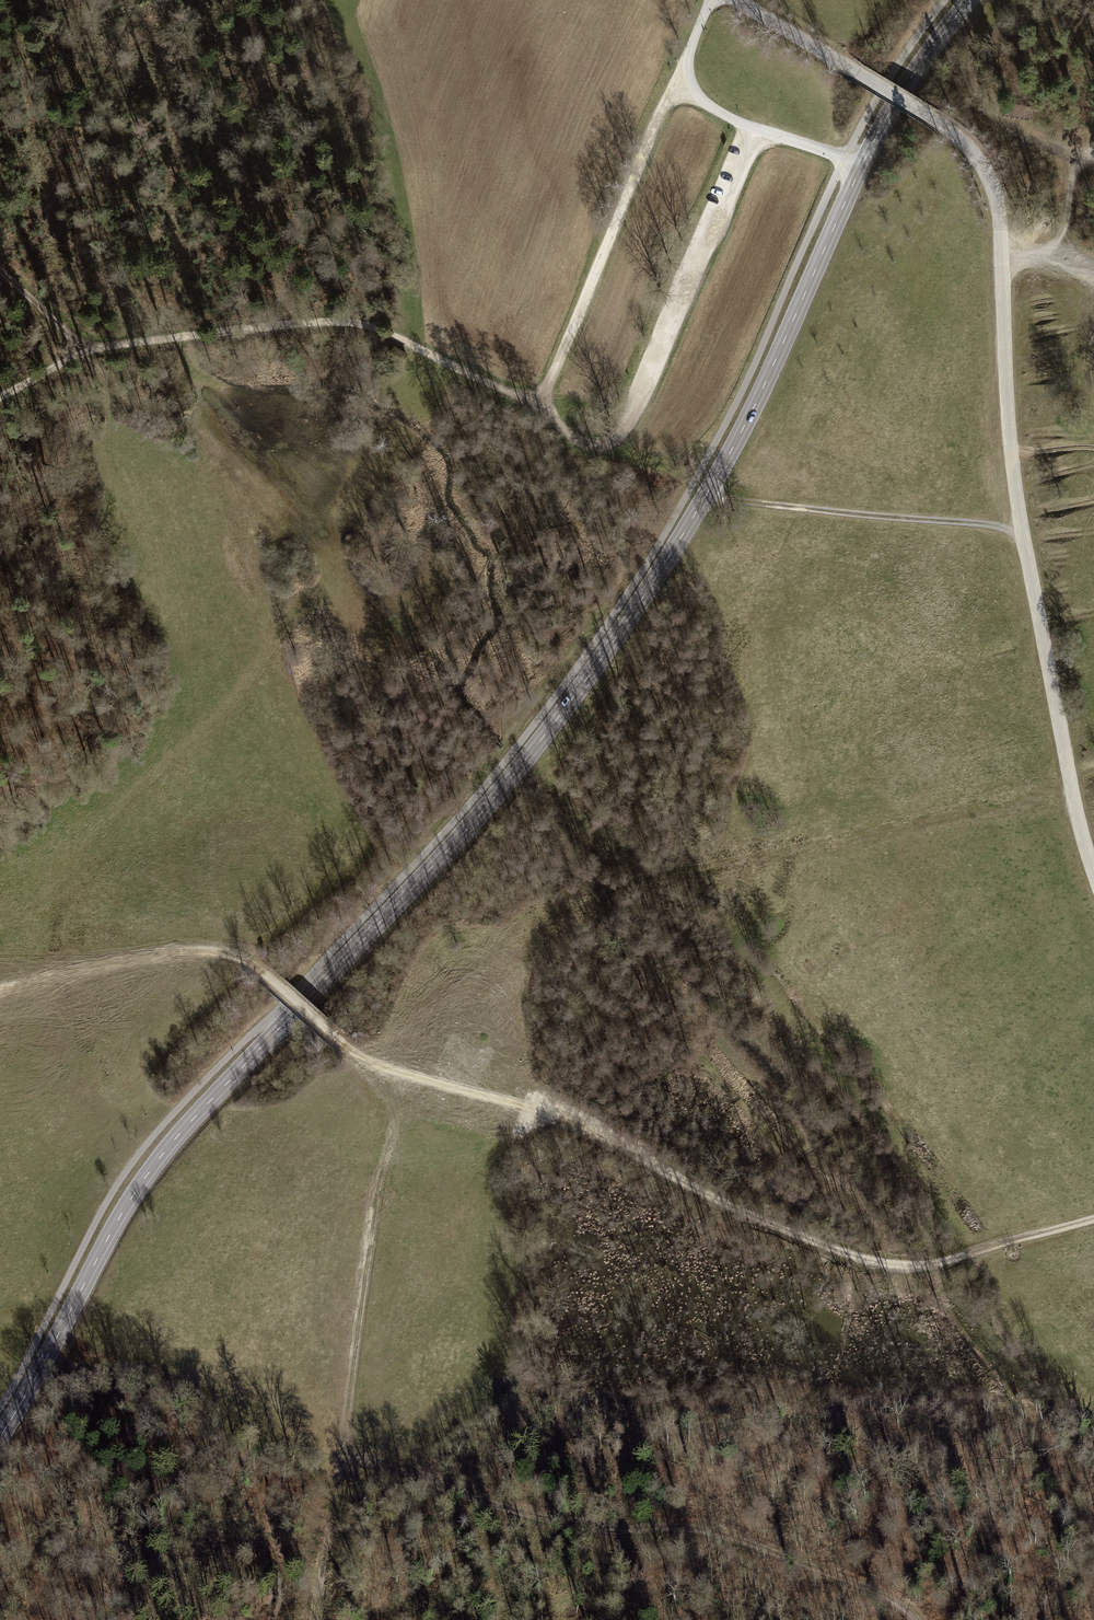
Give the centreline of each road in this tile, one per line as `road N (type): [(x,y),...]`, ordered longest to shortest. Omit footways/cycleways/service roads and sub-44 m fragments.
road 1 (tertiary): [(969,0),(902,91),(753,410),(628,620),(478,818),(153,1165),(0,1442)]
road 2 (unclassified): [(1093,875),(1021,526),(1003,366),(999,208),(975,149),(737,0)]
road 3 (track): [(186,947),(240,957),(340,1042),(392,1073),(464,1080),(565,1115),(763,1230),(866,1260),(953,1265),(1093,1219)]
road 4 (track): [(918,1619),(913,1605),(705,1527),(530,1524),(347,1456)]
road 5 (track): [(0,398),(92,347),(317,321),(368,325),(540,405)]
road 6 (track): [(599,449),(574,438),(540,405),(674,86)]
road 7 (track): [(347,1456),(392,1073)]
road 8 (track): [(1021,526),(705,497)]
road 9 (track): [(974,47),(967,66),(977,103),(1071,161),(1059,232),(1041,248),(1001,249)]
road 10 (track): [(317,1619),(347,1456)]
road 11 (track): [(92,347),(0,269)]

